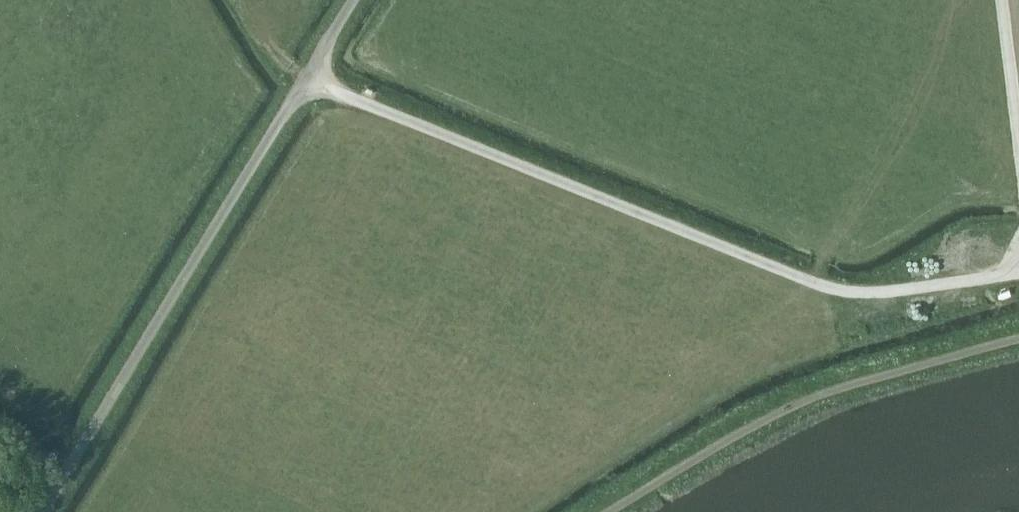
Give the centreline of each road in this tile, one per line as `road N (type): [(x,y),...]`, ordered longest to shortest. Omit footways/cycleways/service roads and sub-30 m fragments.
road 1 (unclassified): [(304,78),(830,288),(876,292),(1018,273)]
road 2 (unclassified): [(41,511),(304,78)]
road 3 (unclassified): [(1018,130),(1002,0)]

